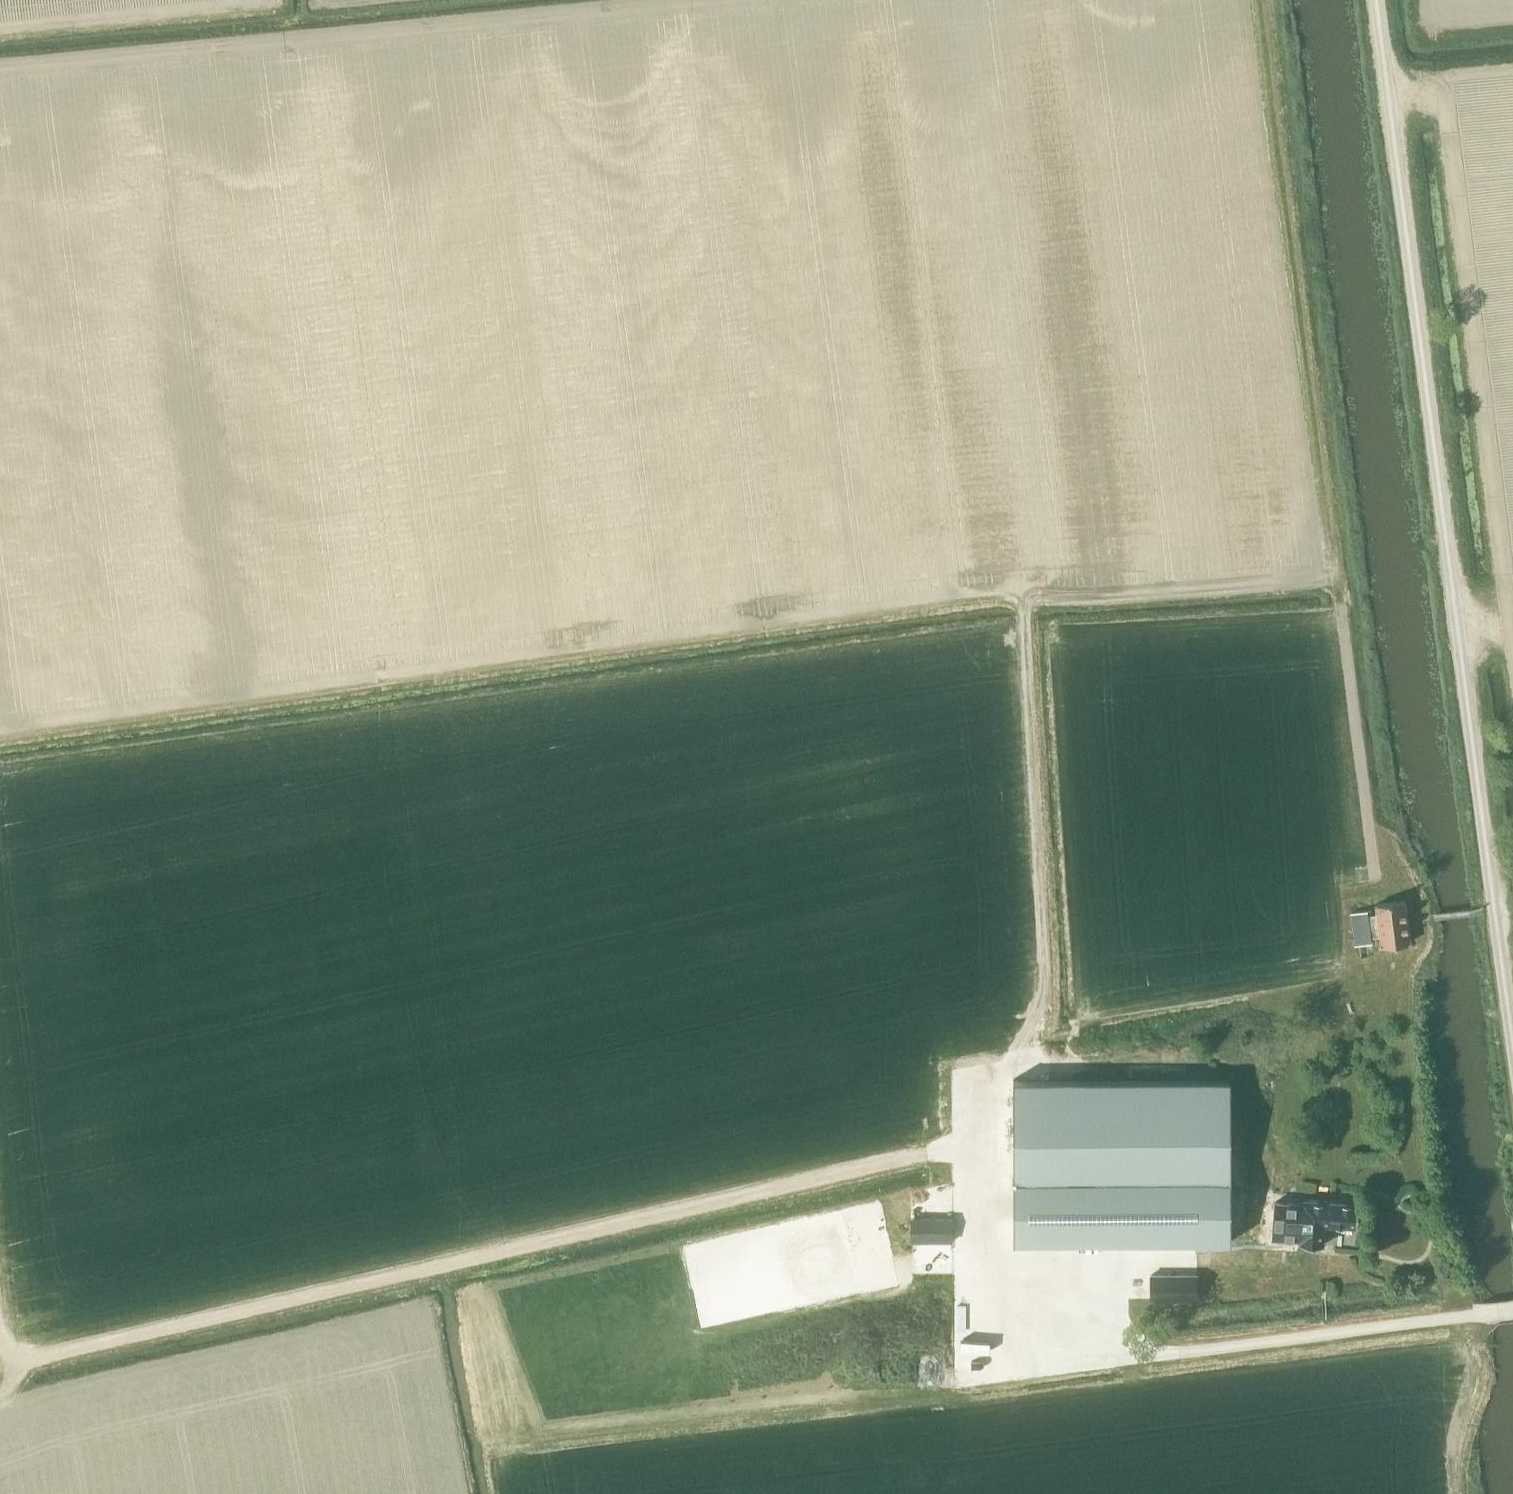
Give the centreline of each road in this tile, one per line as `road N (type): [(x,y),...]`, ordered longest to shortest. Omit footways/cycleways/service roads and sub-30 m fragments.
road 1 (unclassified): [(1512,1035),(1376,0)]

